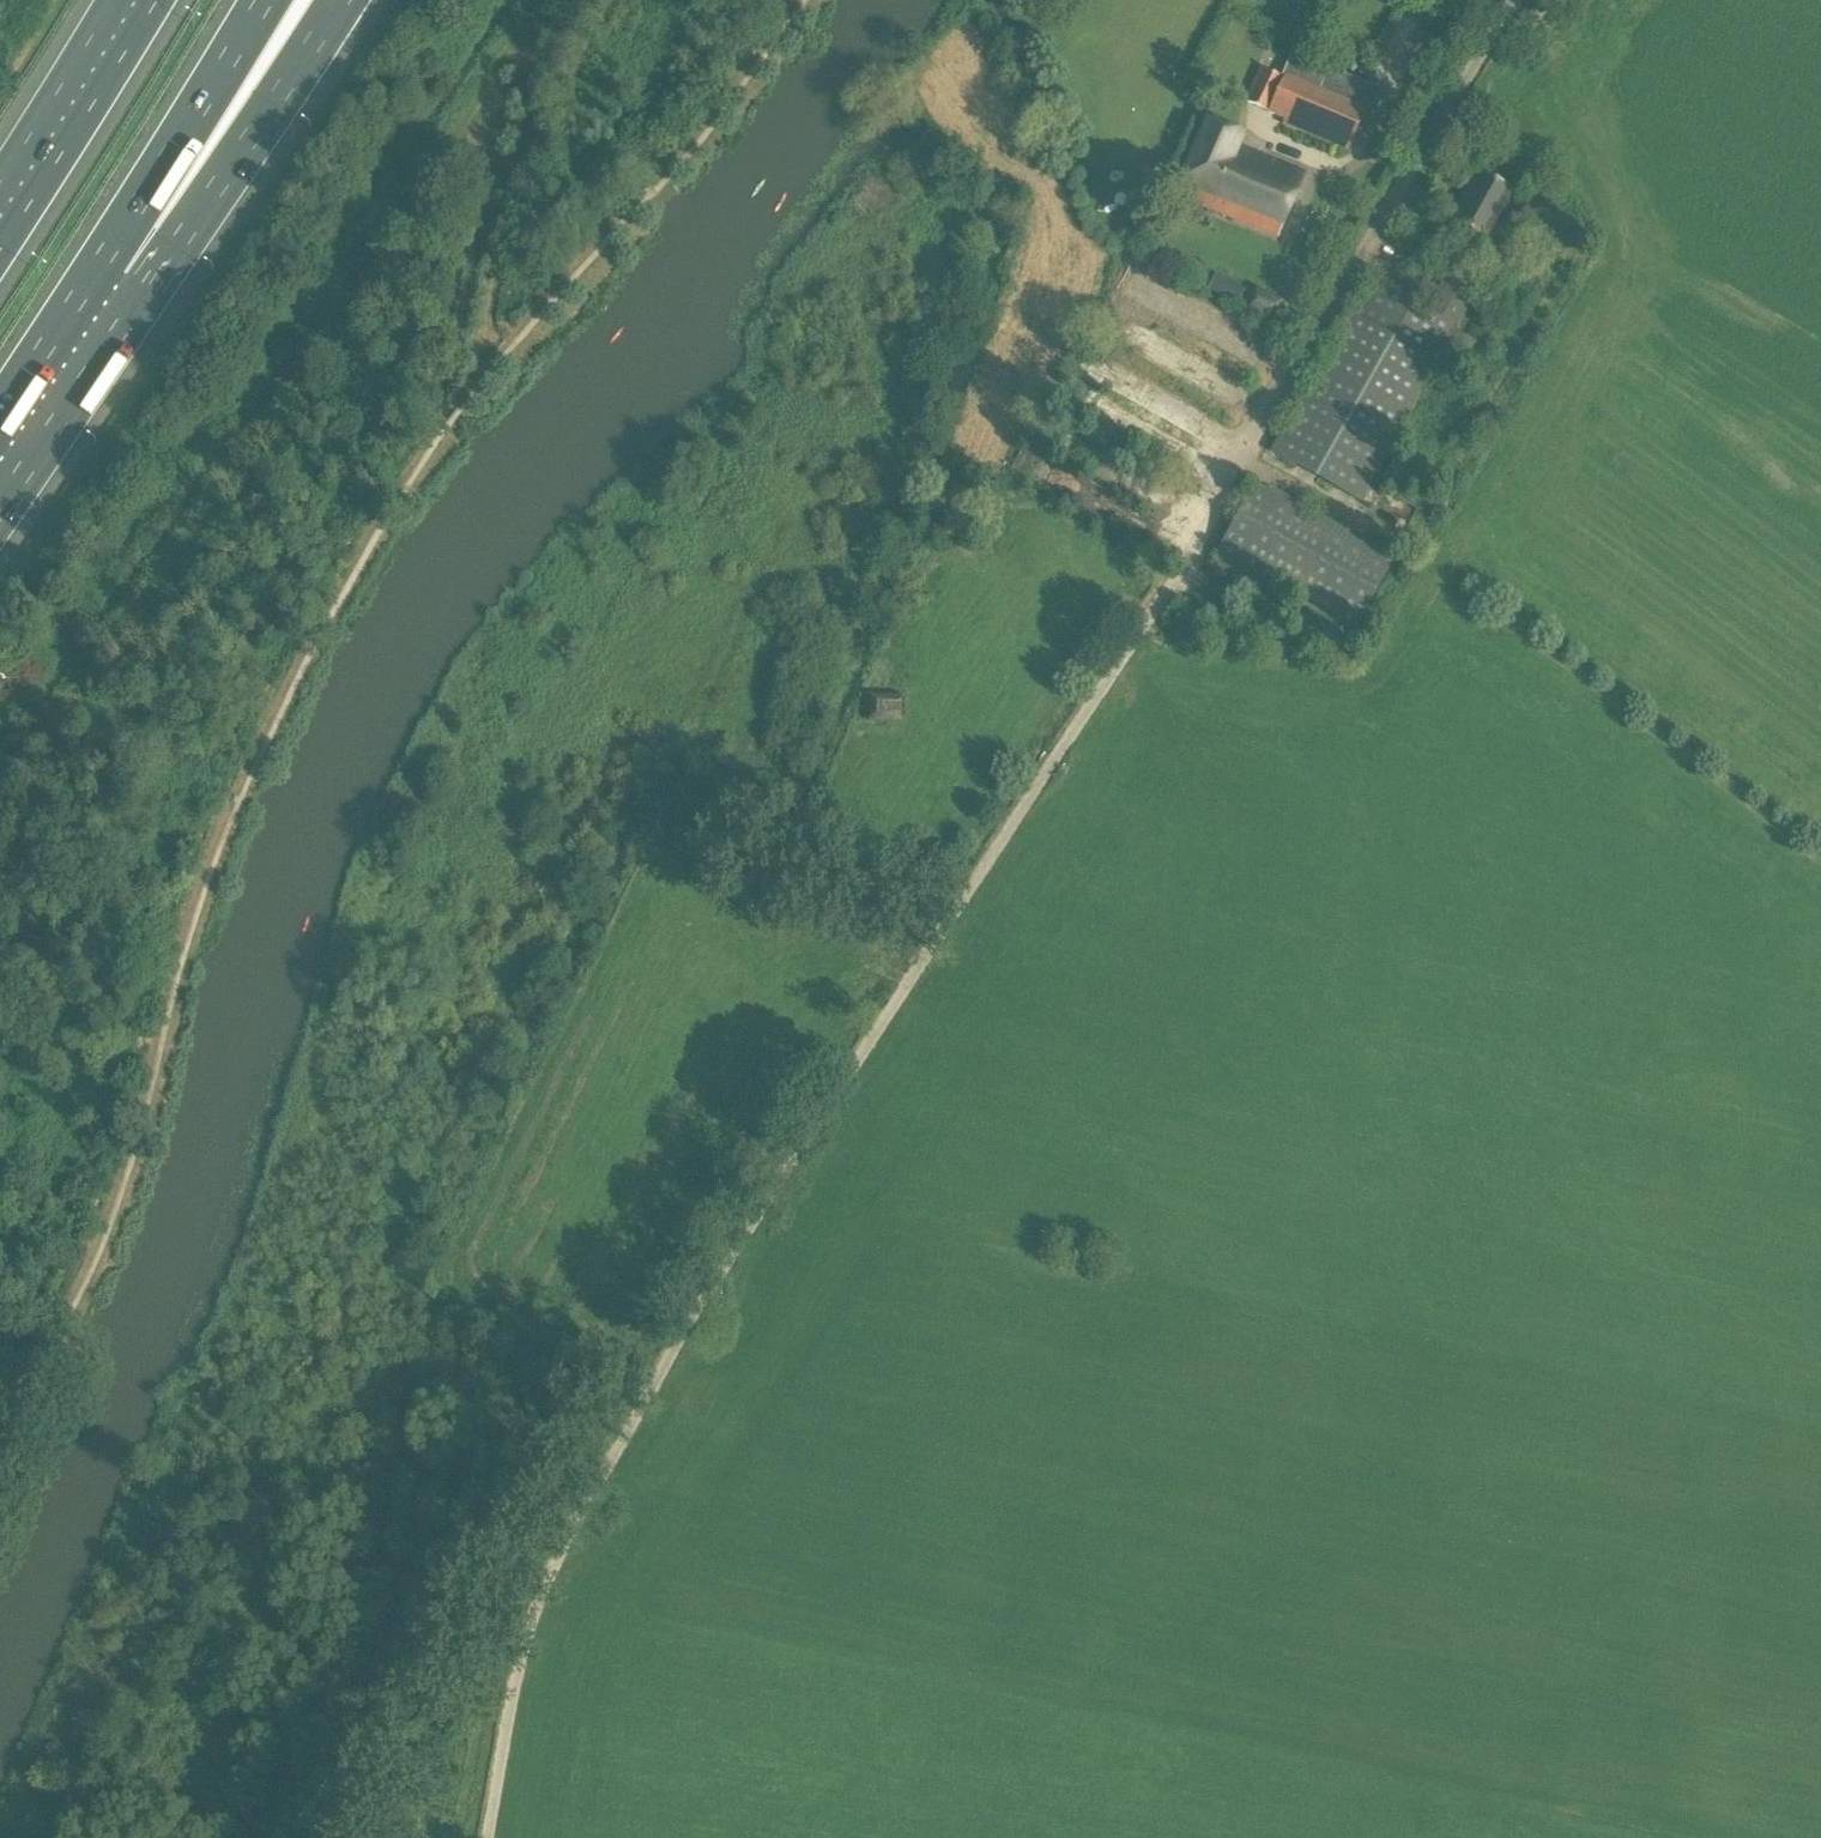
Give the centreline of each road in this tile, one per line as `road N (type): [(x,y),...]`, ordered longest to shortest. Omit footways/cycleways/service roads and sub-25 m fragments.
road 1 (motorway): [(104,258),(340,0)]
road 2 (motorway): [(104,258),(264,0)]
road 3 (motorway): [(158,0),(0,251)]
road 4 (motorway): [(0,415),(104,258)]

